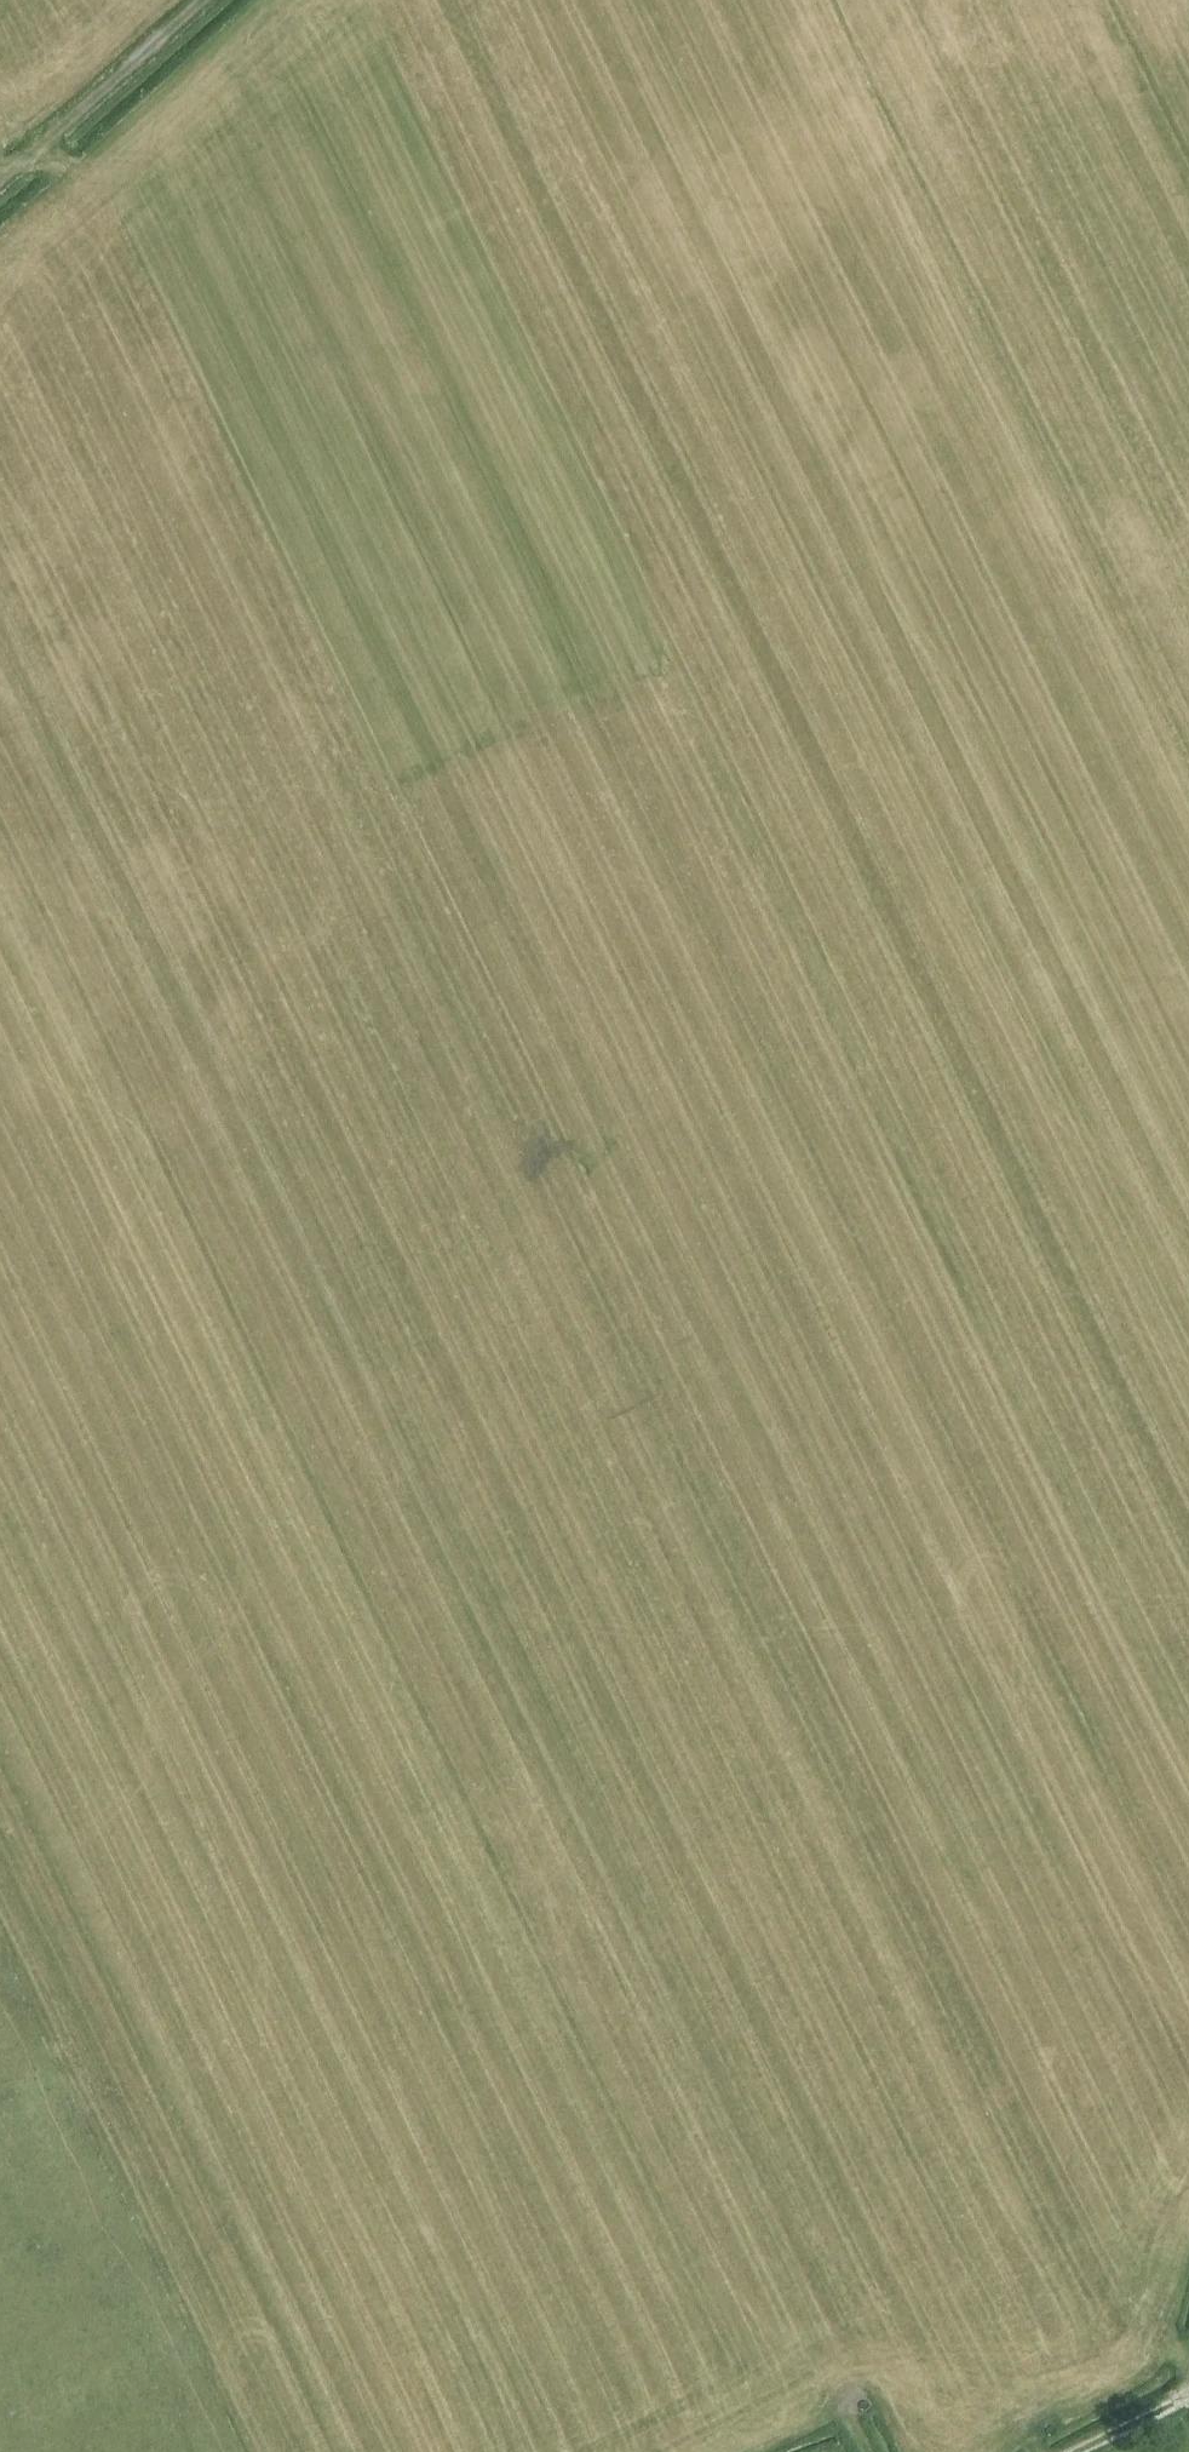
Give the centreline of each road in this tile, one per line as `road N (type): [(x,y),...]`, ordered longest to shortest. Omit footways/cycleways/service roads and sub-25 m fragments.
road 1 (track): [(201,0),(0,180)]
road 2 (track): [(1188,2387),(1075,2451)]

